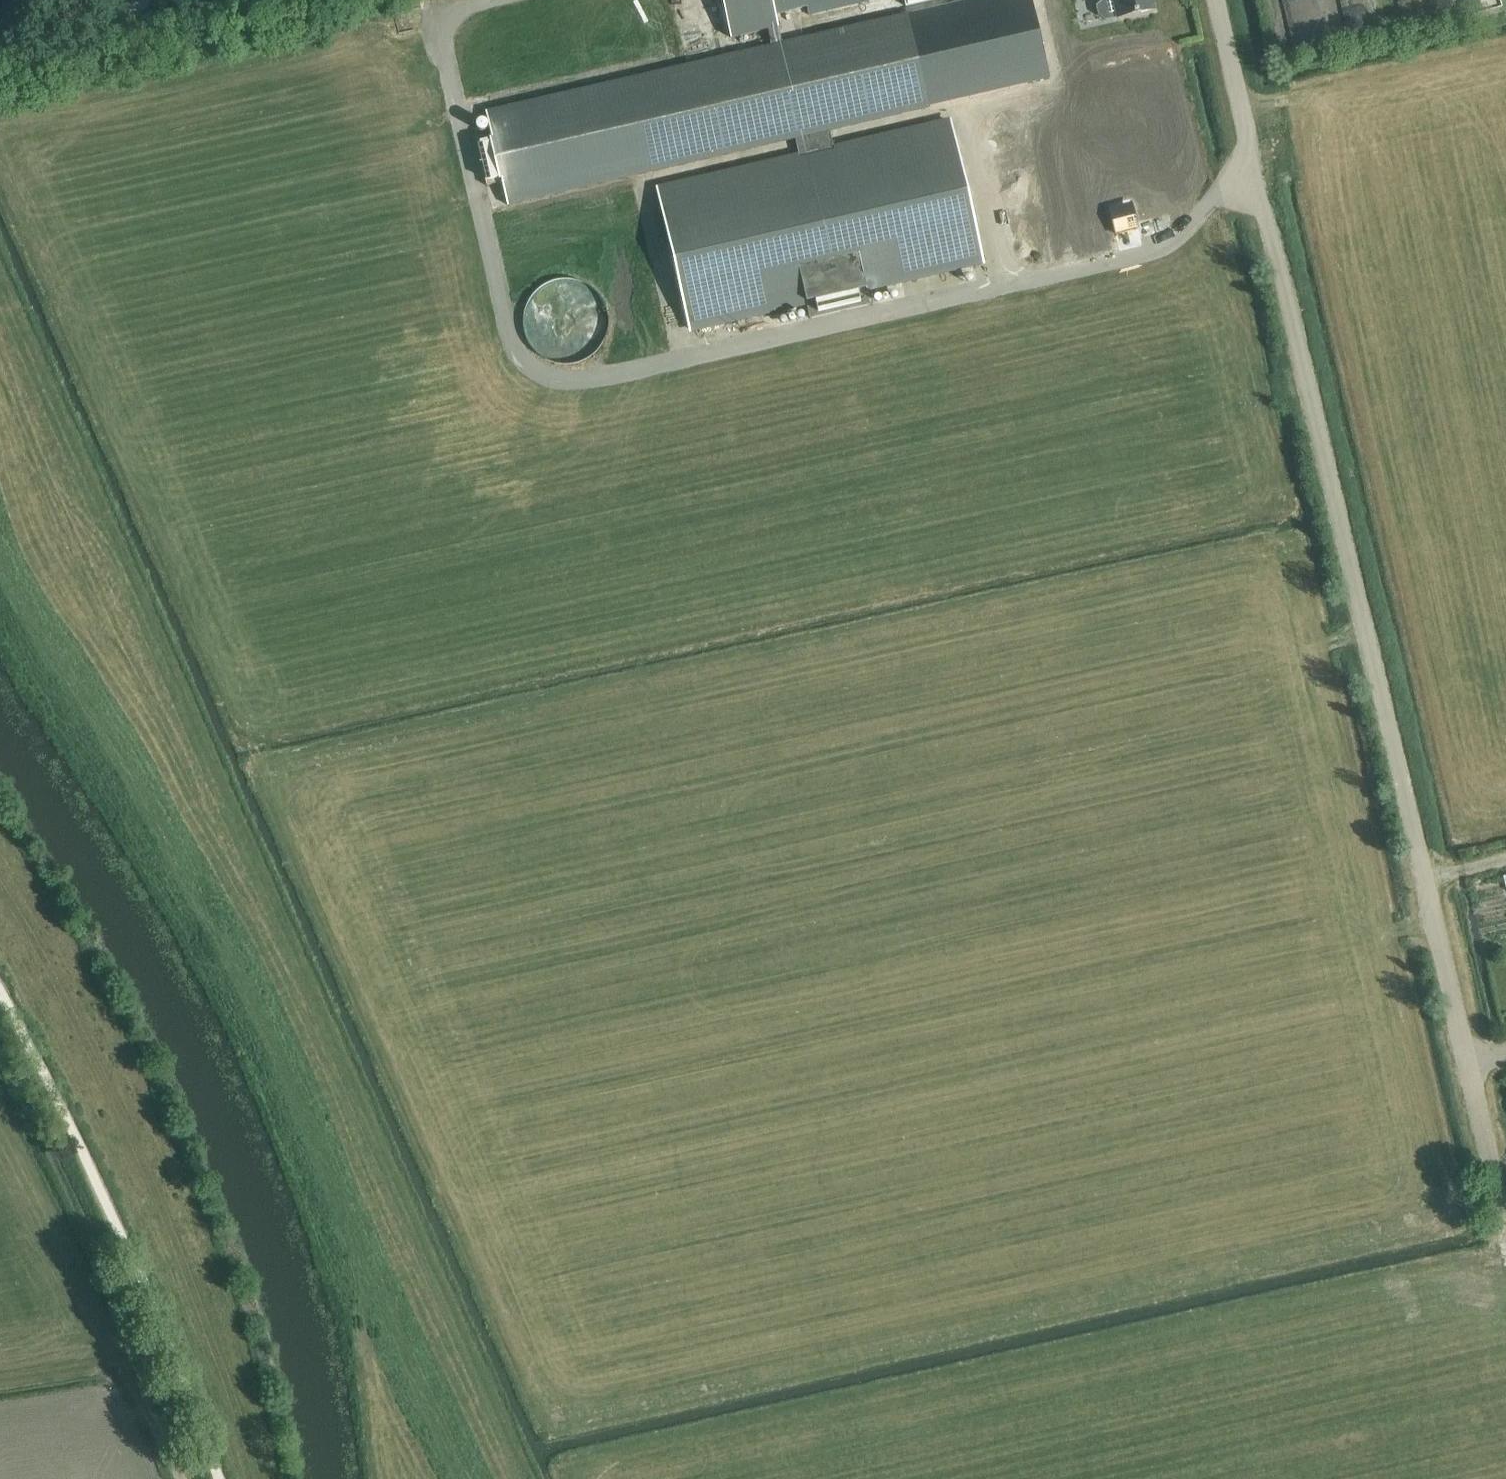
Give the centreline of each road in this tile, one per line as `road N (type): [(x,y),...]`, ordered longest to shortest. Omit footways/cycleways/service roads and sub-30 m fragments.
road 1 (unclassified): [(1505,1225),(1216,0)]
road 2 (unclassified): [(0,35),(165,0)]

